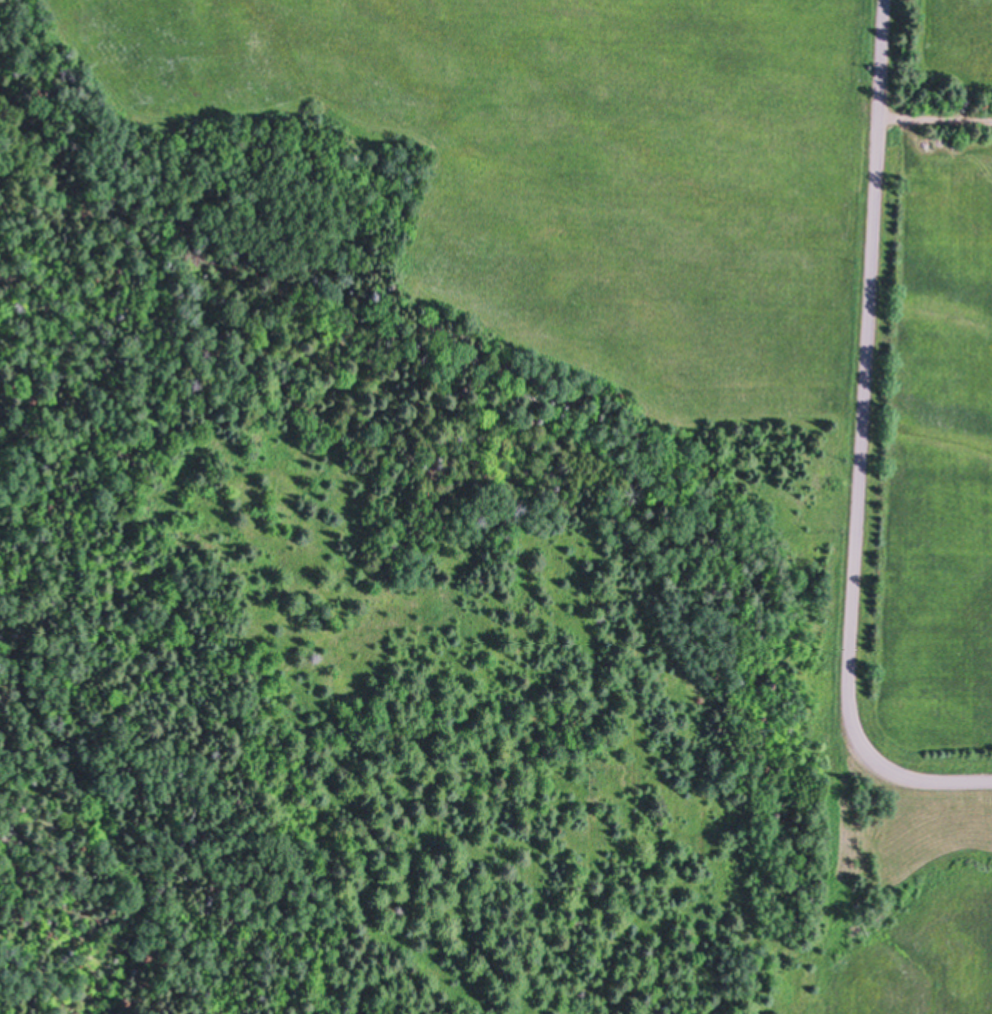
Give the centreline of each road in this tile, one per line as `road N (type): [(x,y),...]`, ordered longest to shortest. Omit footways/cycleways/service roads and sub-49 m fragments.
road 1 (residential): [(886,0),(848,680),(859,745),(906,780),(991,779)]

